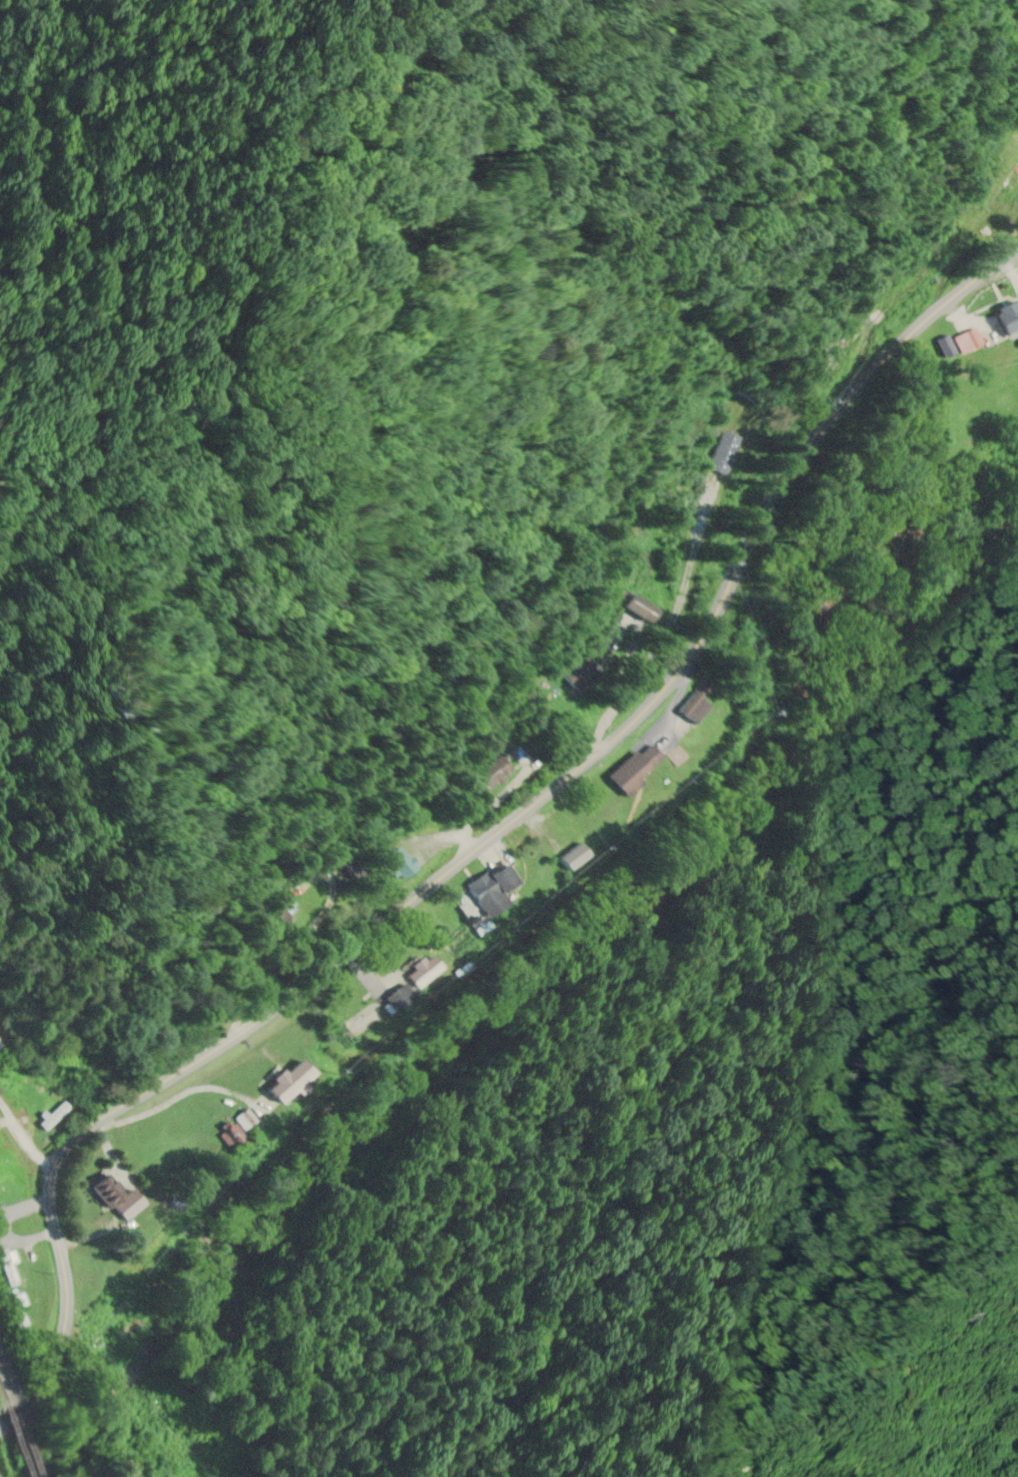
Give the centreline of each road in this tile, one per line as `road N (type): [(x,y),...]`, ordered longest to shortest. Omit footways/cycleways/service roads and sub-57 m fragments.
road 1 (tertiary): [(0,1421),(28,1409),(66,1347),(65,1271),(48,1192),(58,1155),(78,1132),(213,1053),(333,966),(648,709),(726,608),(760,512),(847,390),(1017,247)]

